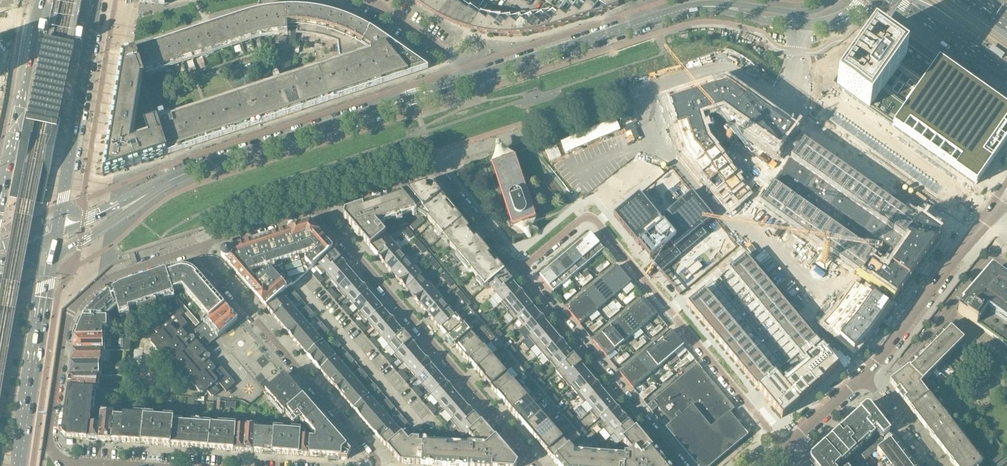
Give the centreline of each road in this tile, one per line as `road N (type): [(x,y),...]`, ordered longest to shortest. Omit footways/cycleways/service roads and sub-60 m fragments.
road 1 (residential): [(518,270),(590,215),(782,448)]
road 2 (residential): [(316,208),(539,465)]
road 3 (residential): [(64,465),(49,436),(69,313),(108,279),(195,248)]
road 4 (tertiary): [(195,171),(468,81)]
road 5 (residential): [(378,465),(195,248)]
road 6 (residential): [(681,465),(518,270)]
road 7 (residential): [(316,208),(435,171),(518,270)]
road 8 (secondary): [(57,234),(97,0)]
road 9 (secondary): [(20,465),(53,254)]
road 10 (residential): [(864,378),(992,213)]
road 11 (secondary): [(41,0),(0,195)]
road 12 (tertiary): [(468,81),(653,19)]
road 13 (residential): [(864,378),(906,358),(992,260),(1006,265)]
road 14 (tertiary): [(690,9),(816,27),(843,22),(870,0)]
road 15 (tertiary): [(53,254),(195,171)]
road 16 (tertiary): [(839,0),(803,15),(716,4),(690,9)]
road 17 (tertiary): [(195,171),(57,234)]
road 18 (secondary): [(896,0),(1006,75)]
road 19 (residential): [(195,248),(316,208)]
road 20 (residential): [(372,0),(454,58),(468,81)]

